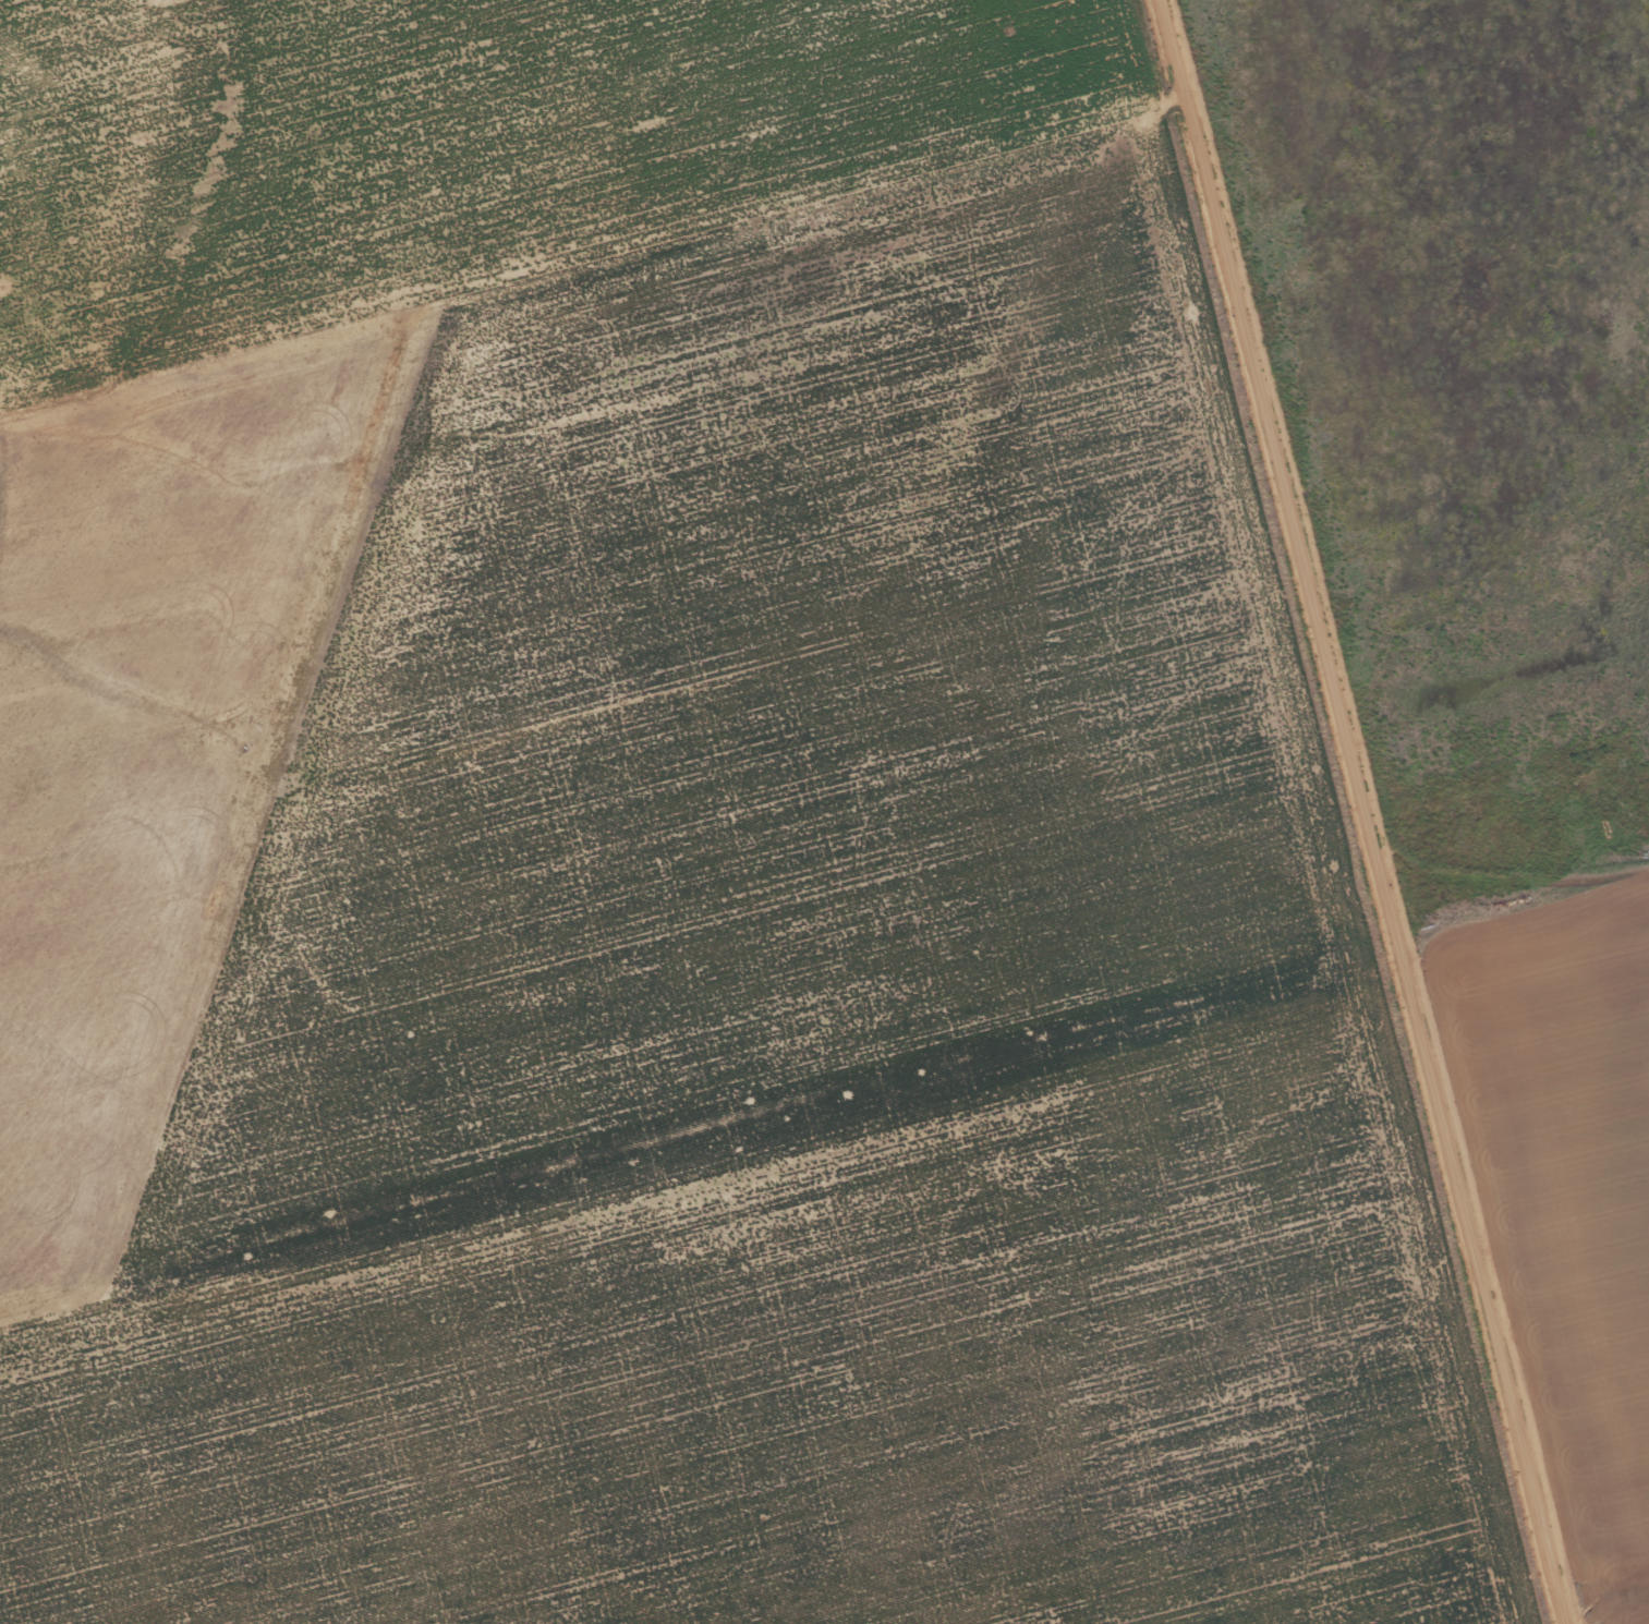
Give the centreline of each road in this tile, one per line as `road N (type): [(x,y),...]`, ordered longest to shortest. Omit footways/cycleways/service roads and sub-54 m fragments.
road 1 (residential): [(1583,1623),(1165,0)]

